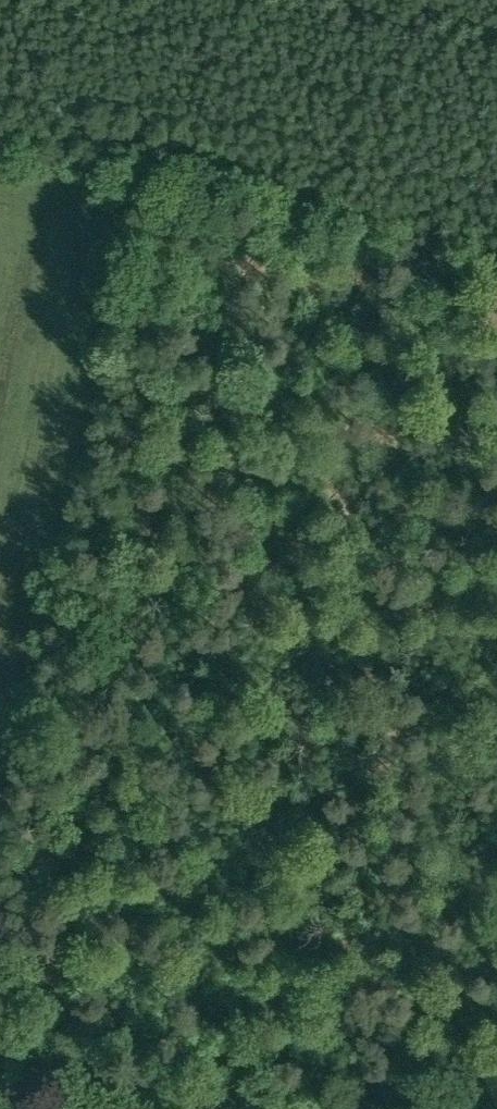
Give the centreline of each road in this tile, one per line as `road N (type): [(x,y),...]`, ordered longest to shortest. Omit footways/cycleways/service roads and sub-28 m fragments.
road 1 (unclassified): [(242,1108),(0,1053)]

